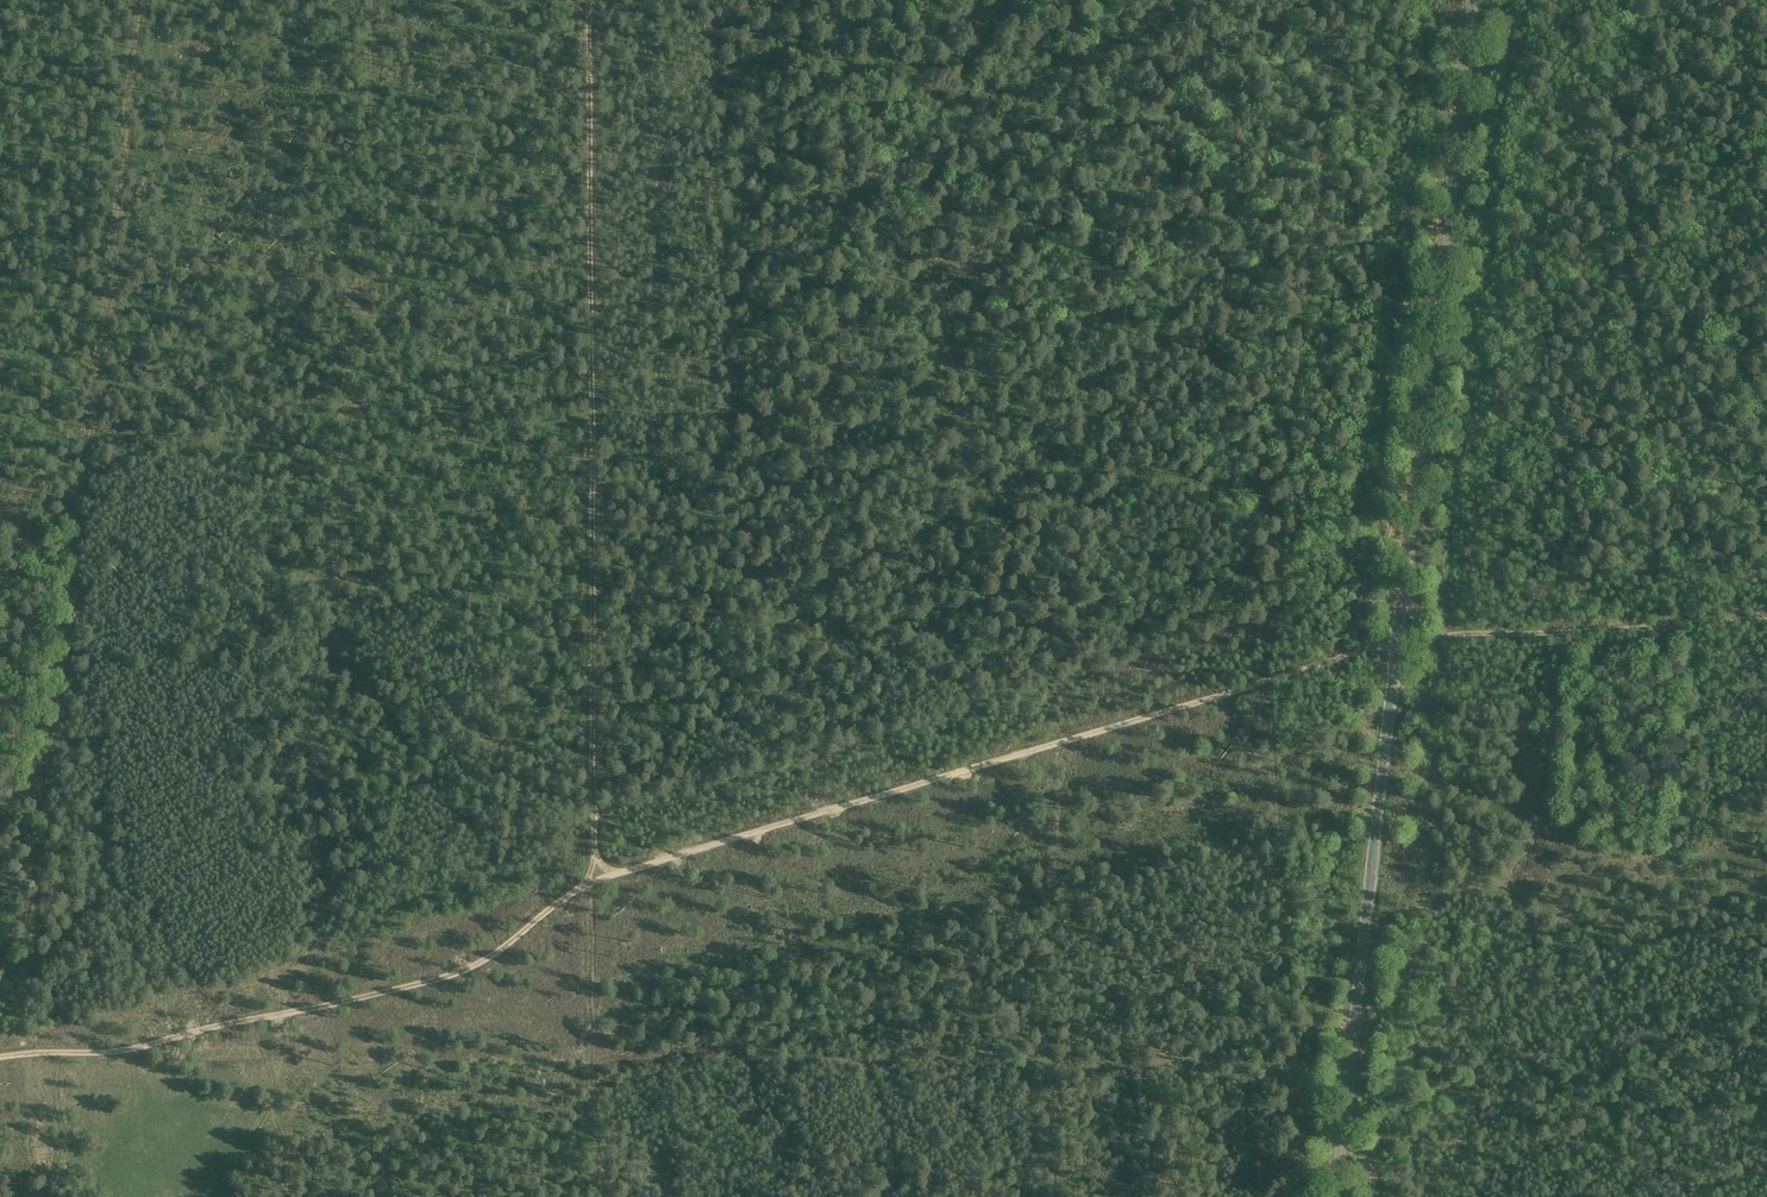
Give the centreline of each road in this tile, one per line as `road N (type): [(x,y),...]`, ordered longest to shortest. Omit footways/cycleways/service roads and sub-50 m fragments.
road 1 (track): [(1400,639),(628,869),(557,897),(495,964),(163,1057),(0,1057)]
road 2 (tertiary): [(1336,1196),(1475,0)]
road 3 (track): [(590,0),(598,881)]
road 4 (track): [(1400,639),(1766,622)]

